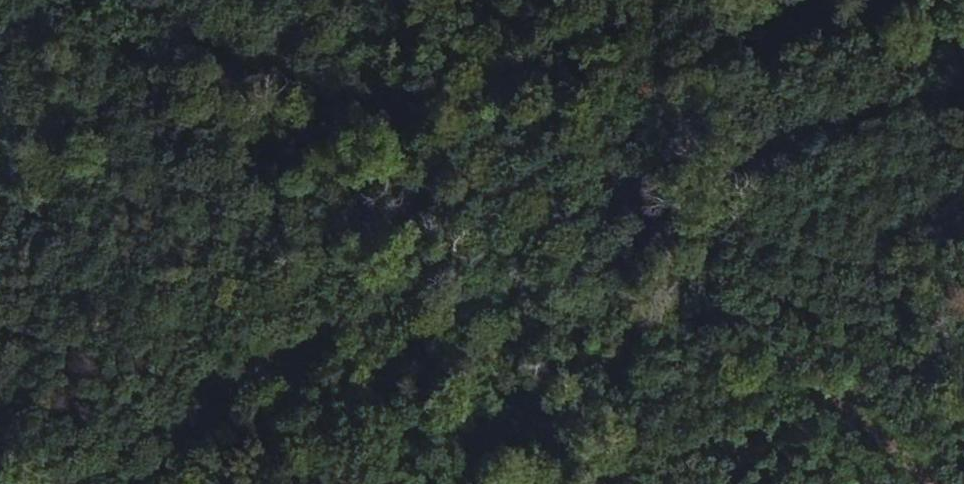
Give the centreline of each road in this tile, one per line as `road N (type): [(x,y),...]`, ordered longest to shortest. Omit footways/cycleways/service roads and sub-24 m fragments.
road 1 (track): [(48,0),(111,58),(277,104),(396,113),(600,195),(652,265),(914,483)]
road 2 (track): [(86,483),(278,346),(323,330),(421,332),(456,317),(600,195),(747,141),(963,81)]

